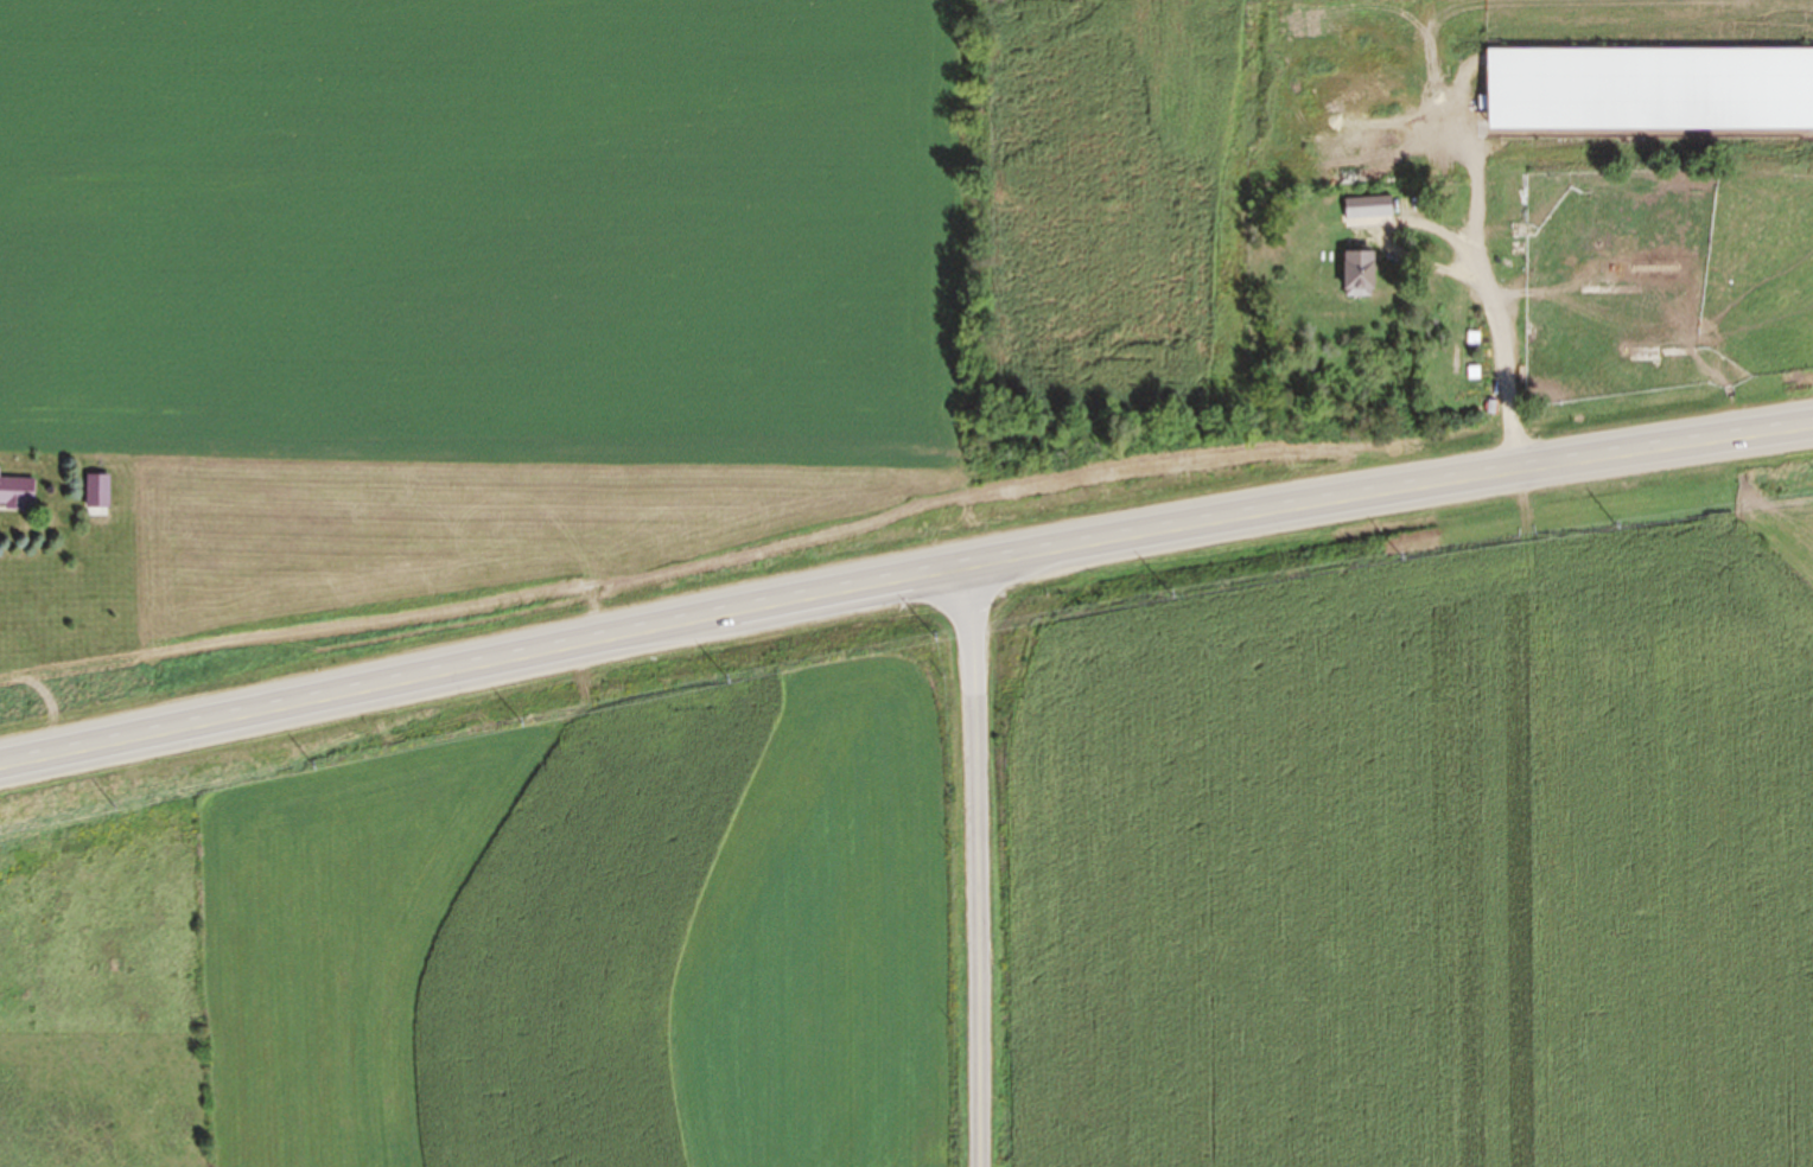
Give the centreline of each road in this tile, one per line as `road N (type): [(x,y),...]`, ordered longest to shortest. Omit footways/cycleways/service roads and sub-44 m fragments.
road 1 (primary): [(0,770),(972,569),(1812,426)]
road 2 (tertiary): [(975,1166),(972,569)]

